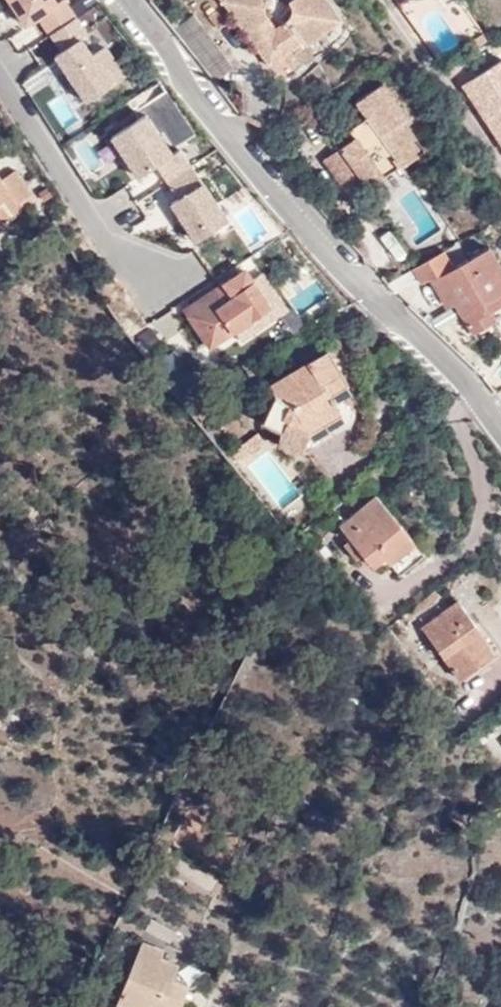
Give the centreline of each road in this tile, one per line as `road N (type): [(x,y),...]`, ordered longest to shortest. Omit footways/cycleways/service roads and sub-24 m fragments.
road 1 (residential): [(121,0),(370,296),(500,431)]
road 2 (residential): [(0,85),(109,244),(163,274)]

